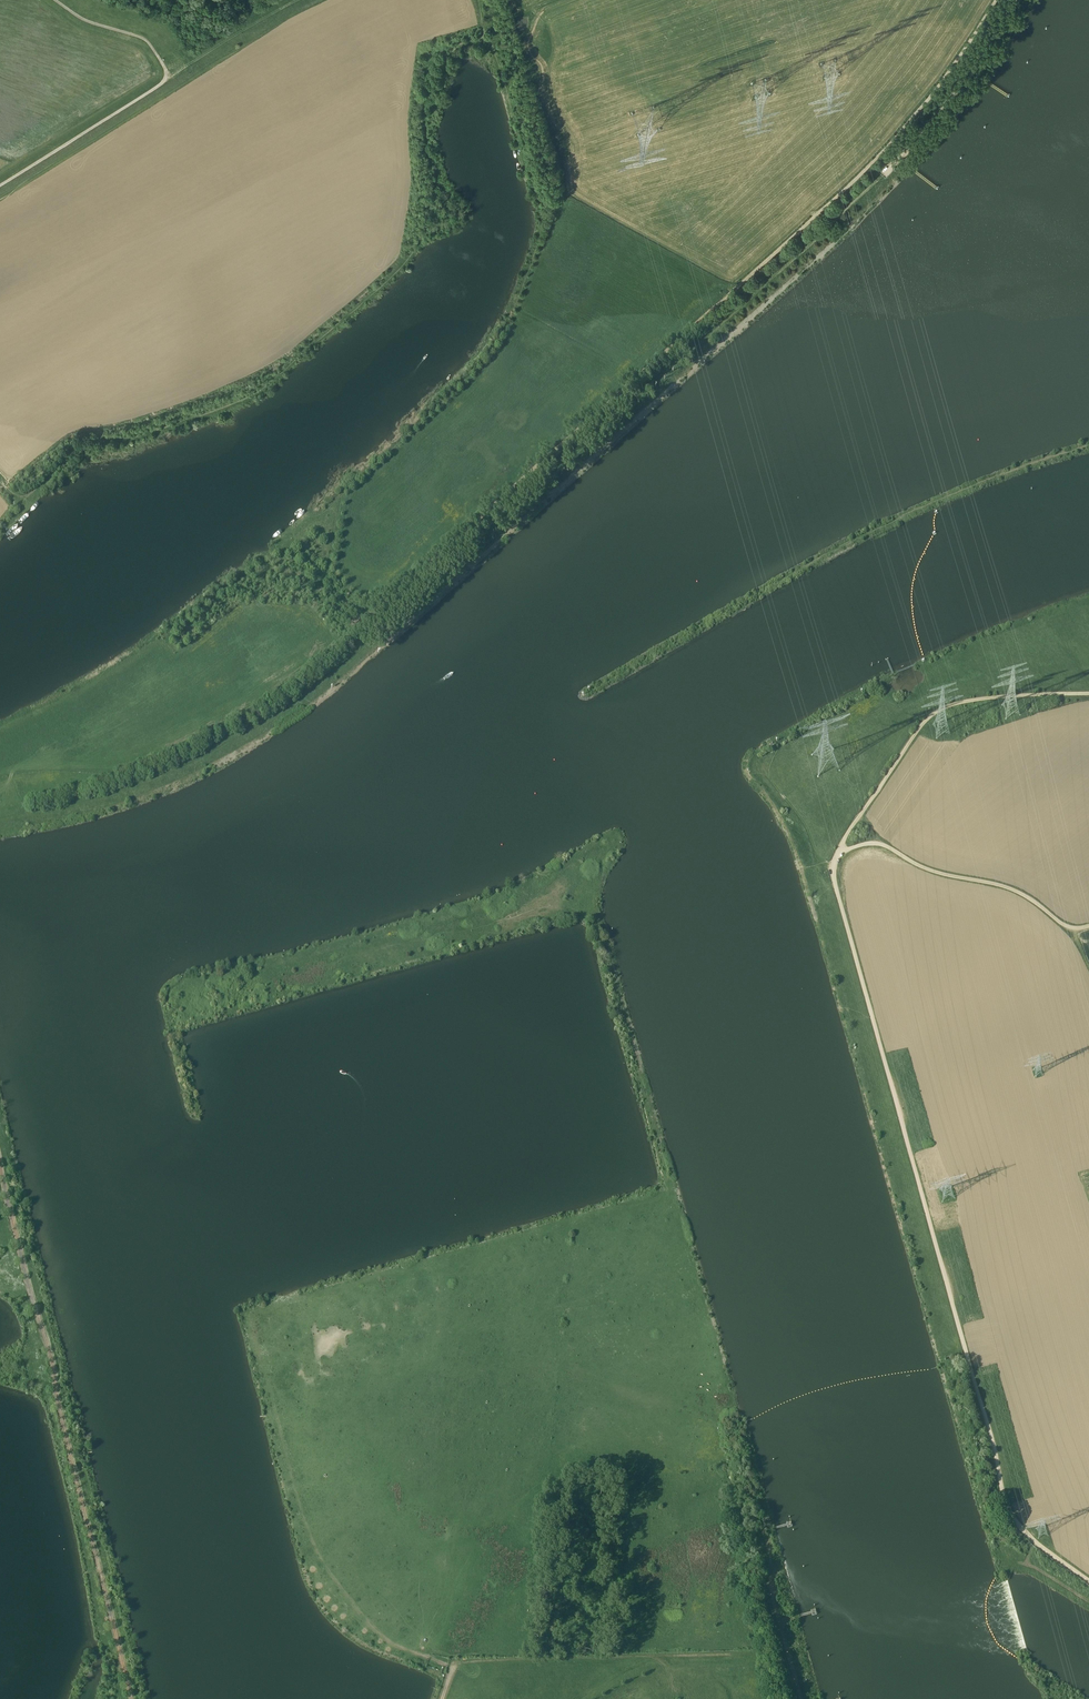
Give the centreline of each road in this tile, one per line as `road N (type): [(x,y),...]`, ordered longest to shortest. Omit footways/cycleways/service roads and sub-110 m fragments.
road 1 (track): [(840,849),(835,885),(1013,1515),(1038,1544),(1088,1581)]
road 2 (track): [(130,1698),(0,1168)]
road 3 (track): [(1088,693),(980,697),(929,717),(840,849)]
road 4 (track): [(1088,932),(1067,930),(1016,890),(950,879),(880,843),(840,849)]

